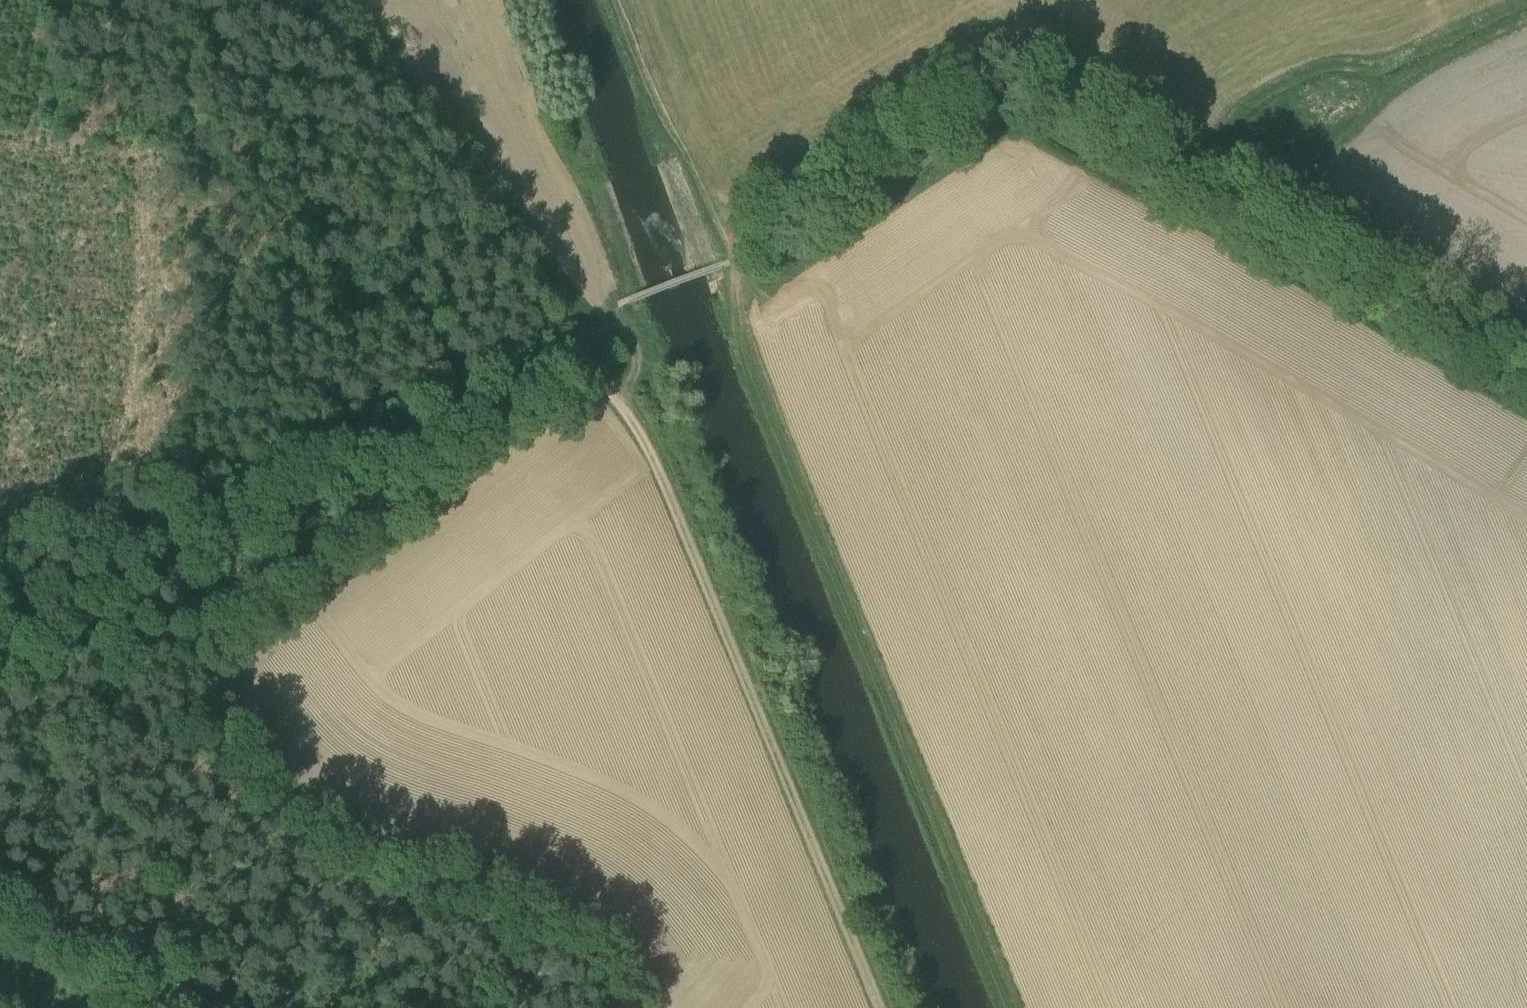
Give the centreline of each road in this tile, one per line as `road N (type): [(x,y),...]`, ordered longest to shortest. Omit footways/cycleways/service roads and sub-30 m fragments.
road 1 (track): [(879,1007),(664,484),(623,407),(581,360),(597,335),(630,332),(631,383)]

